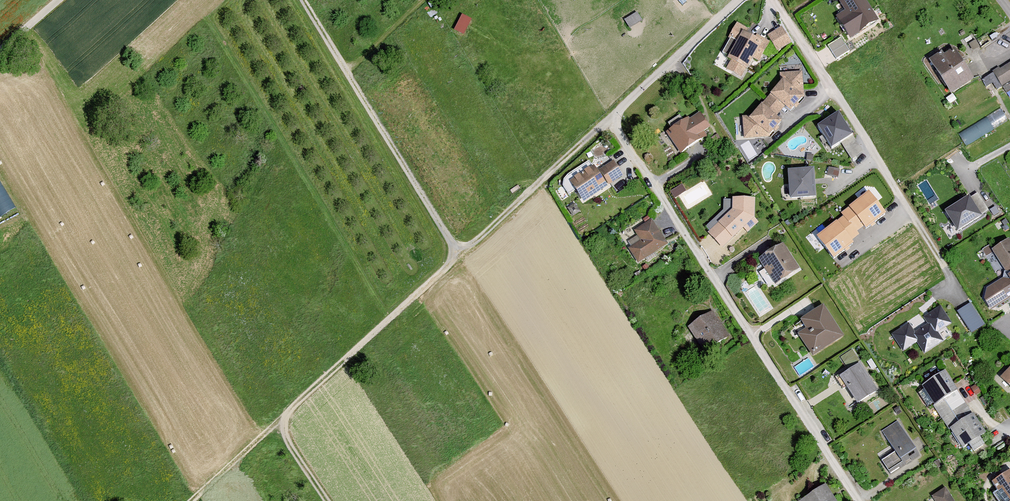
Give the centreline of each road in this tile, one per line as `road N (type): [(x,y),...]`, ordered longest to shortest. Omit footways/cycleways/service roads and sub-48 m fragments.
road 1 (residential): [(738,0),(610,118),(858,500)]
road 2 (track): [(610,118),(189,500)]
road 3 (track): [(303,0),(459,255)]

